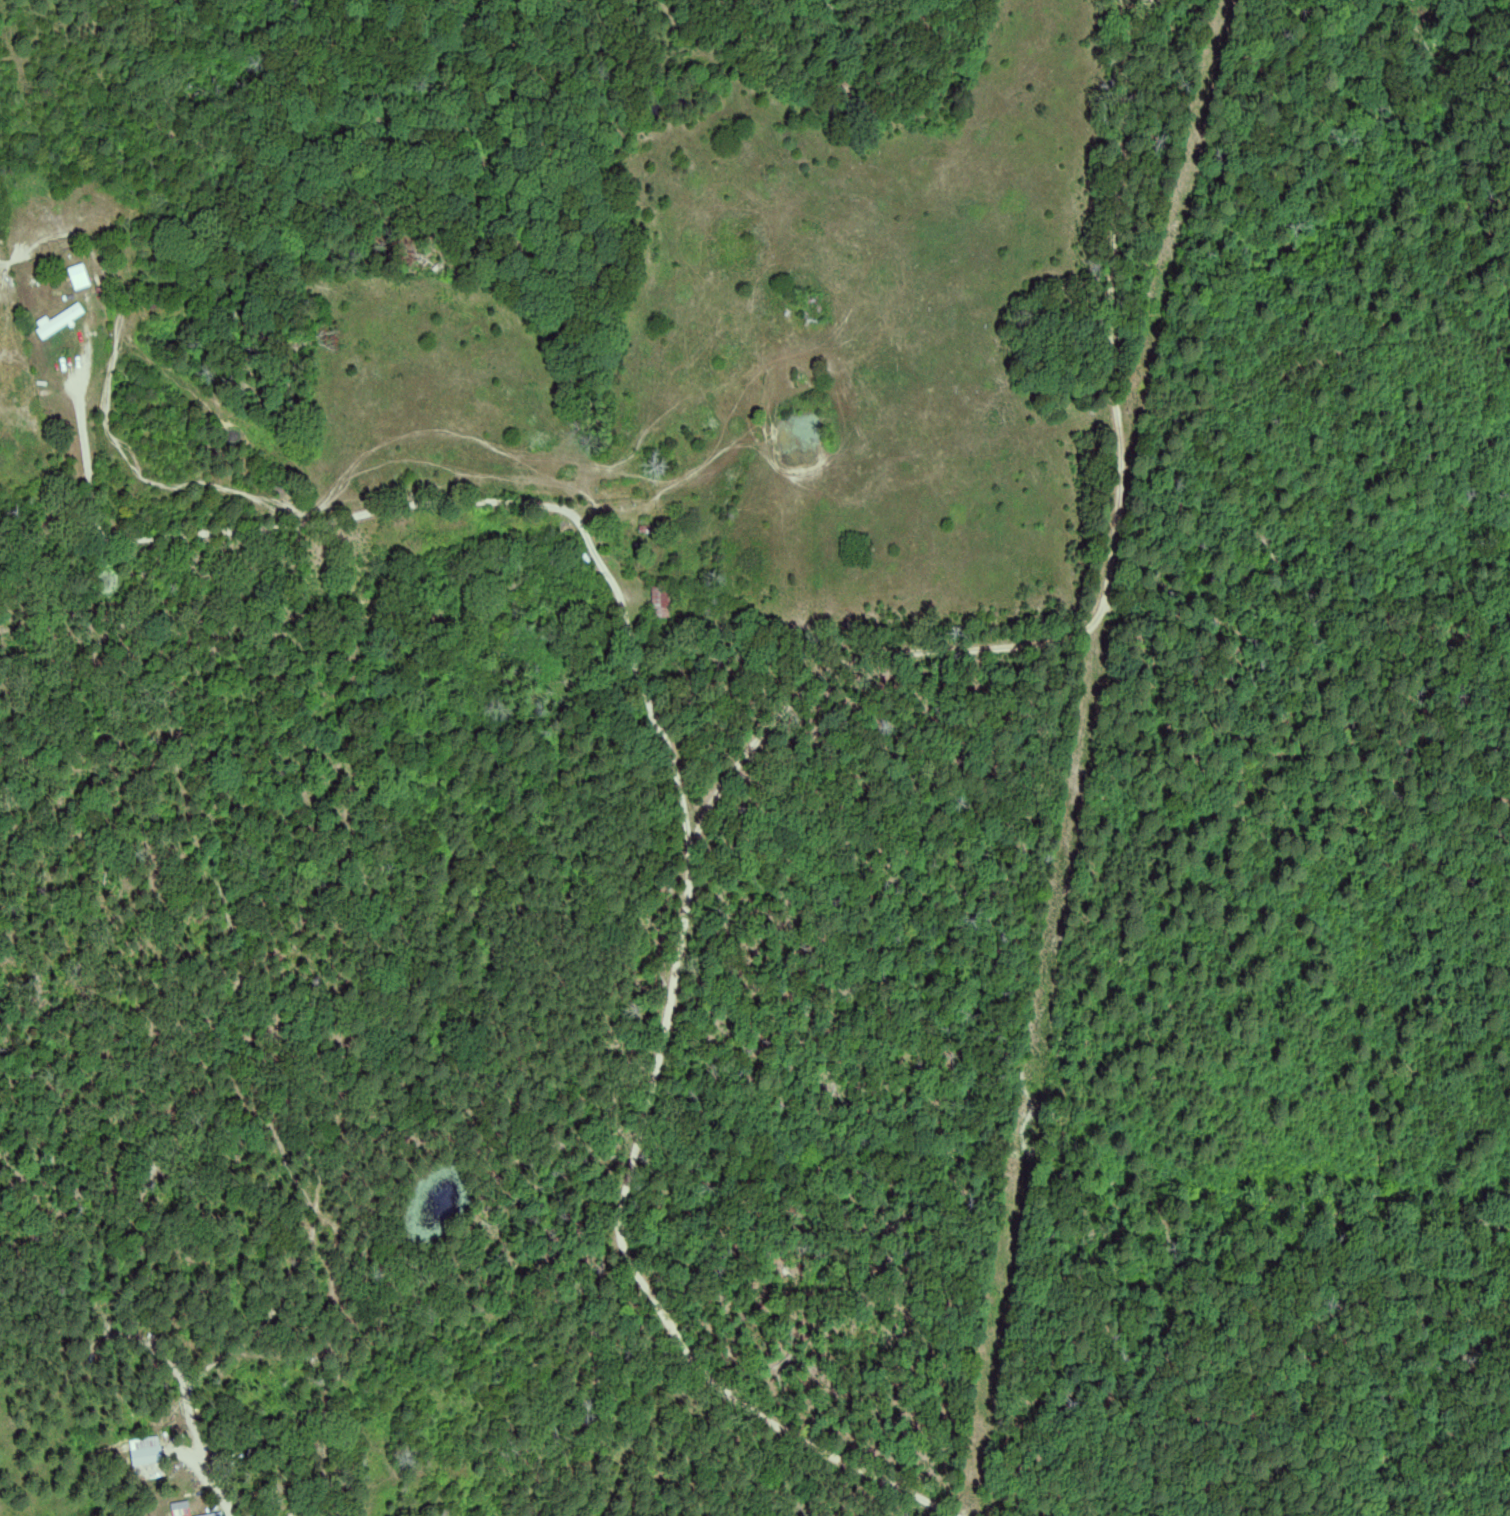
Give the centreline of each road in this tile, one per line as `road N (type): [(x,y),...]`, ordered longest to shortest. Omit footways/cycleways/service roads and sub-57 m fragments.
road 1 (residential): [(1006,1515),(704,1342),(635,1256),(619,1203),(630,1010),(688,774),(790,667),(1057,624),(1105,549),(1105,61)]
road 2 (residential): [(688,774),(660,650),(641,605),(605,571),(577,516),(544,493),(452,472),(208,534),(103,528),(120,360)]

